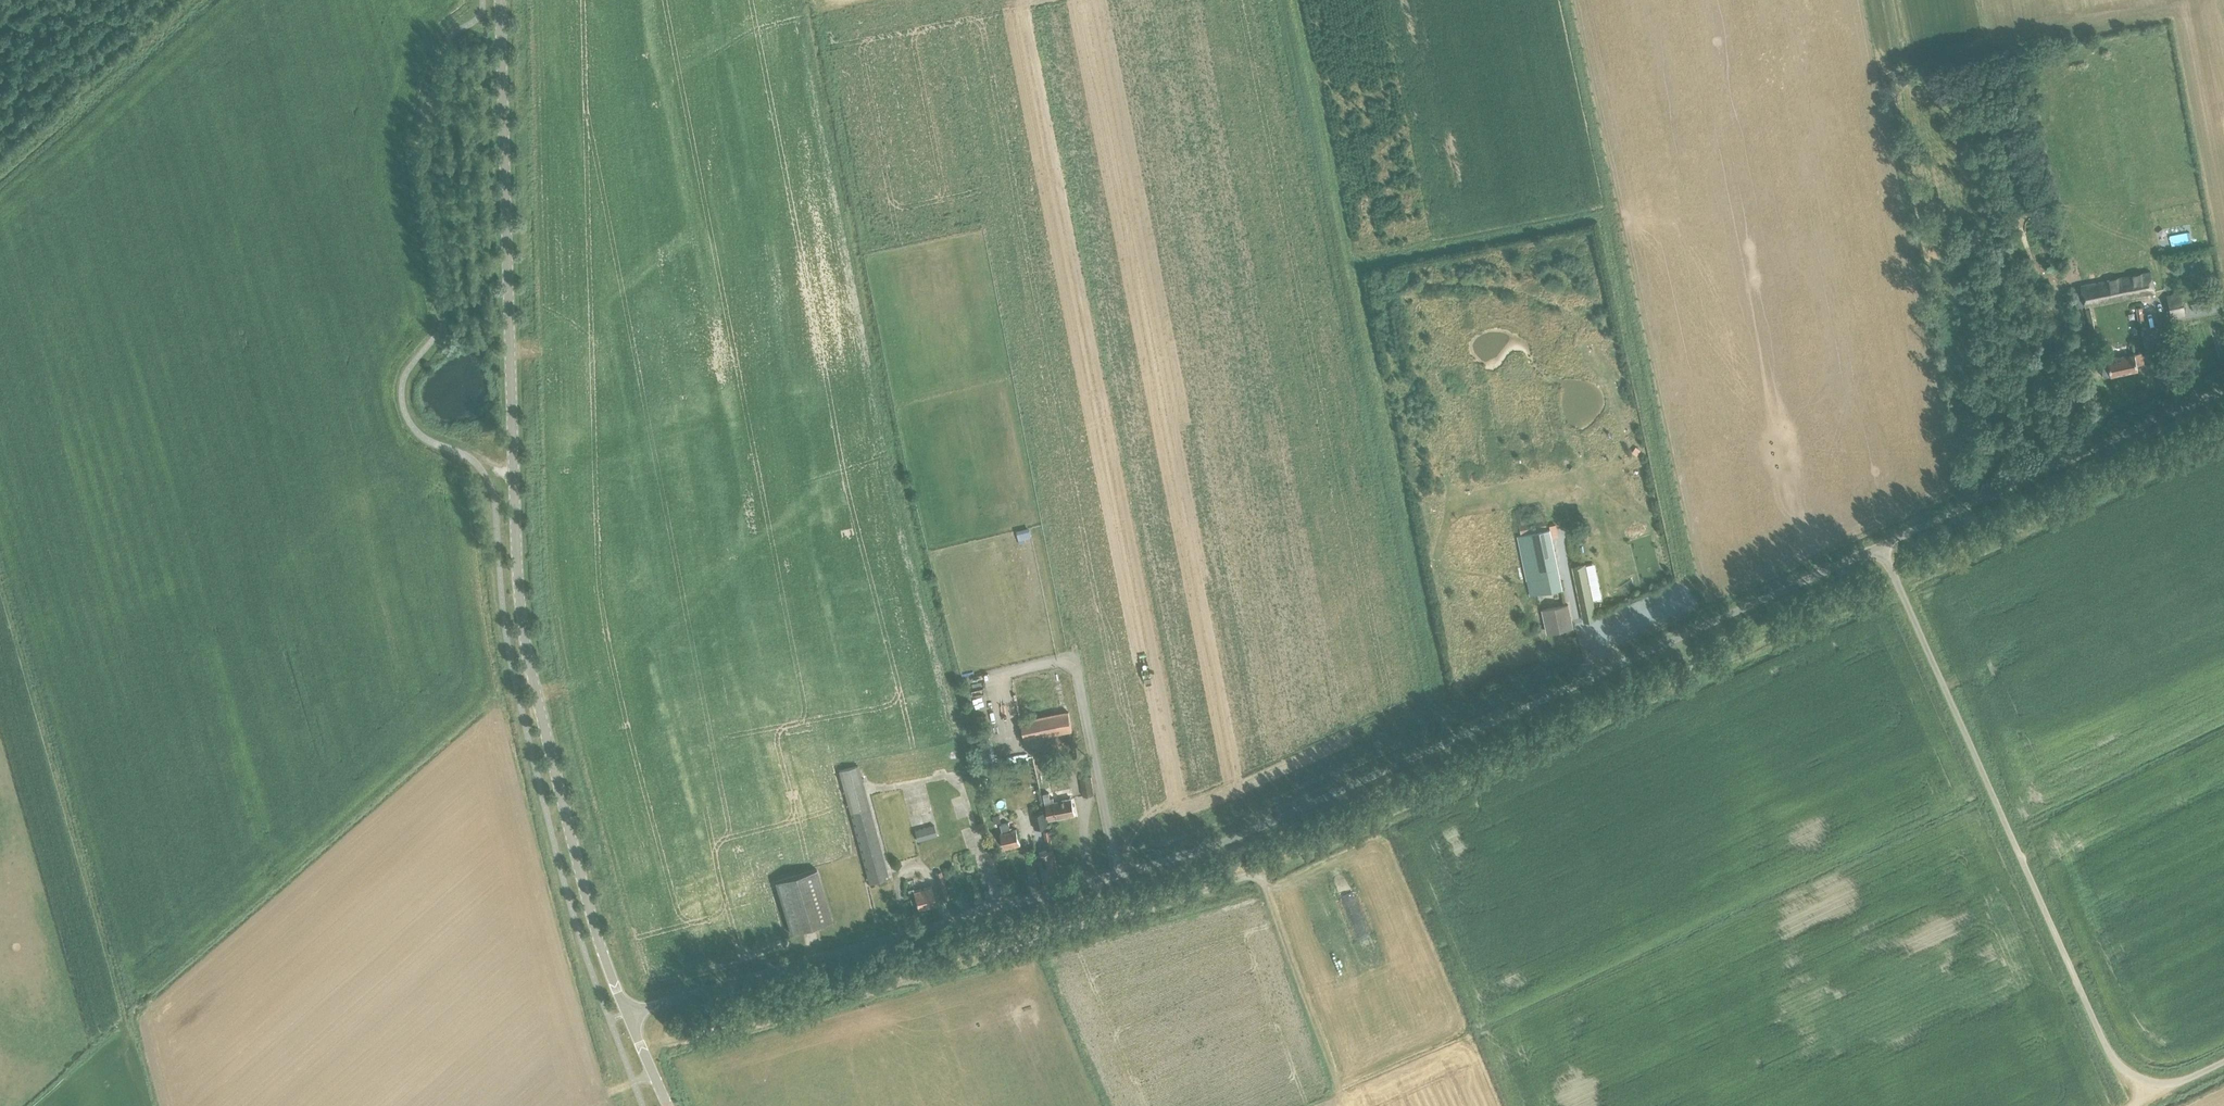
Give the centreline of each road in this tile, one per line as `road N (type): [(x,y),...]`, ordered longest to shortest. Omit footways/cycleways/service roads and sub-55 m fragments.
road 1 (unclassified): [(627,1013),(962,918),(1246,826),(1879,542)]
road 2 (tertiary): [(627,1013),(592,919),(525,638),(500,0)]
road 3 (unclassified): [(2136,1096),(1879,542)]
road 4 (unclassified): [(1879,542),(2223,388)]

